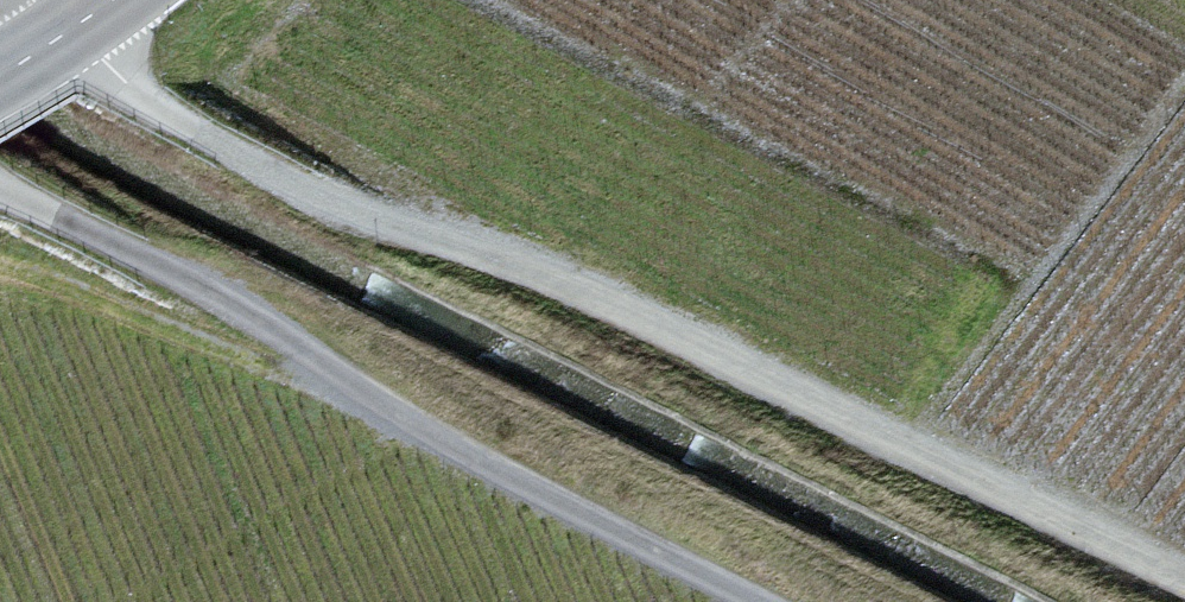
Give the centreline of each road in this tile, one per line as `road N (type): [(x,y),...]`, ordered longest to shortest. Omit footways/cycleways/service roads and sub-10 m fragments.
road 1 (track): [(1184,576),(660,320),(452,238),(346,210),(254,164),(139,97),(47,0)]
road 2 (track): [(0,189),(230,299),(369,407),(751,601)]
road 3 (secondary): [(0,74),(111,0)]

